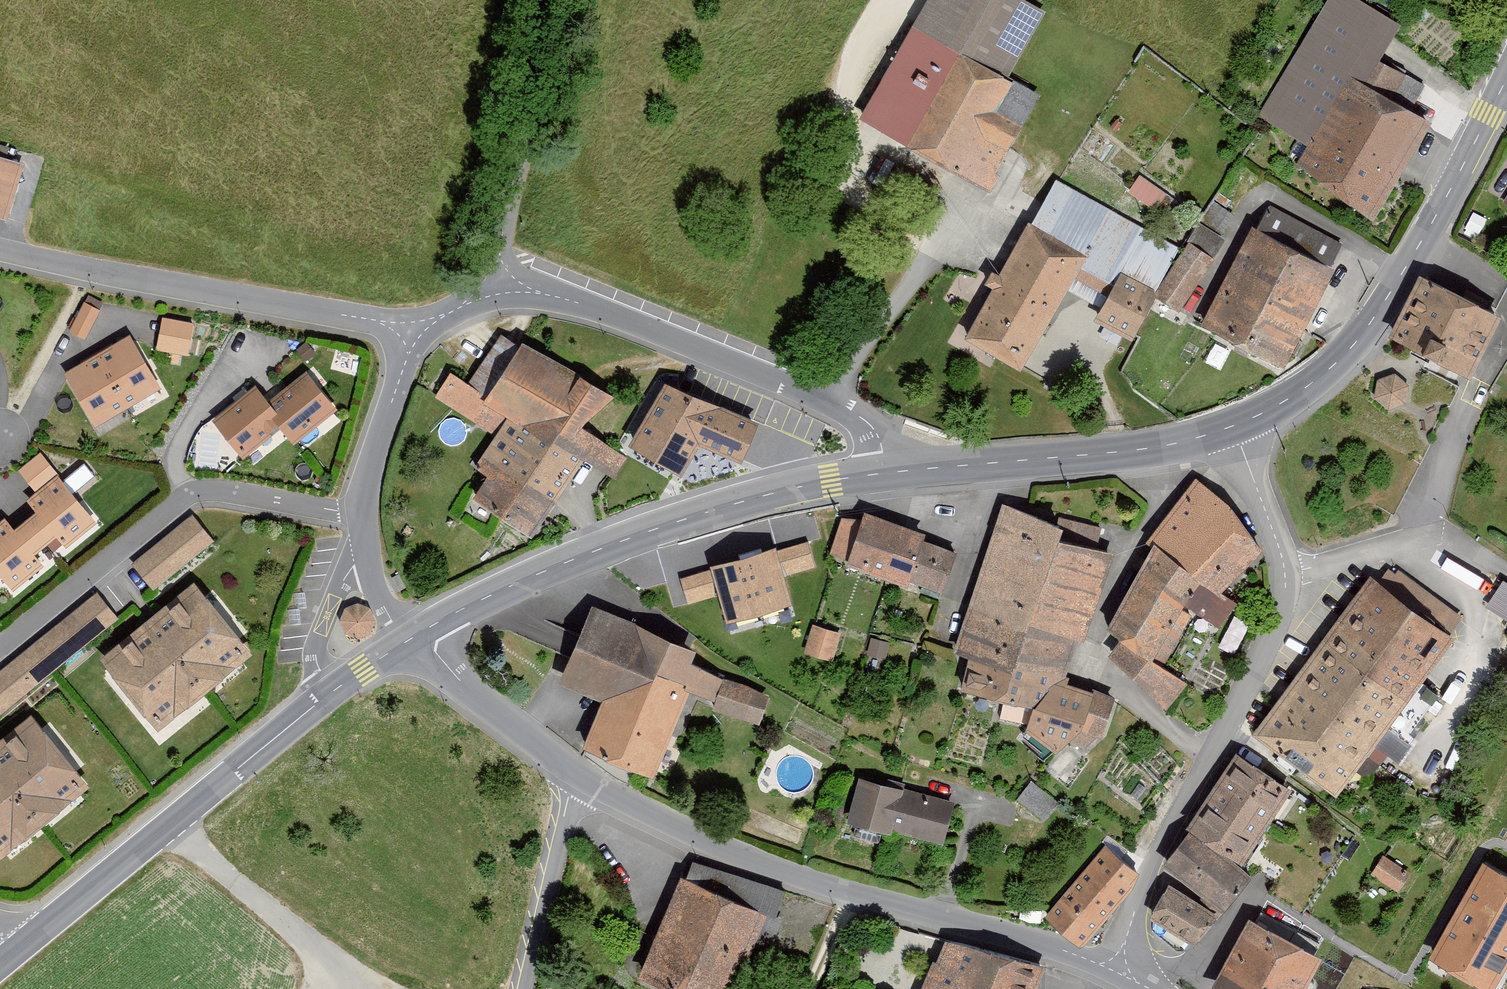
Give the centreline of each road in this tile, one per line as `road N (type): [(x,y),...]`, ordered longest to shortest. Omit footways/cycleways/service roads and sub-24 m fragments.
road 1 (secondary): [(404,642),(594,547),(727,505),(887,472)]
road 2 (secondary): [(47,929),(328,694),(404,642)]
road 3 (residential): [(1114,974),(1148,879),(1270,654),(1280,571)]
road 4 (residential): [(509,288),(564,297),(852,413),(875,431),(887,472)]
road 5 (secondary): [(1237,426),(1290,399),(1360,341),(1417,252),(1494,100)]
road 6 (residential): [(410,336),(0,253)]
road 7 (residential): [(0,647),(168,511),(199,497),(223,493),(358,517)]
road 8 (secondary): [(887,472),(1085,454),(1237,426)]
road 9 (residential): [(846,897),(709,847),(579,773)]
road 10 (unclassified): [(509,288),(559,0)]
road 11 (residential): [(1114,974),(846,897)]
road 12 (residential): [(1506,330),(1404,542)]
road 13 (unclassified): [(523,988),(579,773)]
road 14 (residential): [(579,773),(477,698),(439,659),(404,642)]
road 15 (residential): [(358,517),(410,336)]
road 16 (residential): [(1280,571),(1237,426)]
road 17 (residential): [(404,642),(372,576),(358,517)]
road 18 (residential): [(1404,542),(1280,571)]

